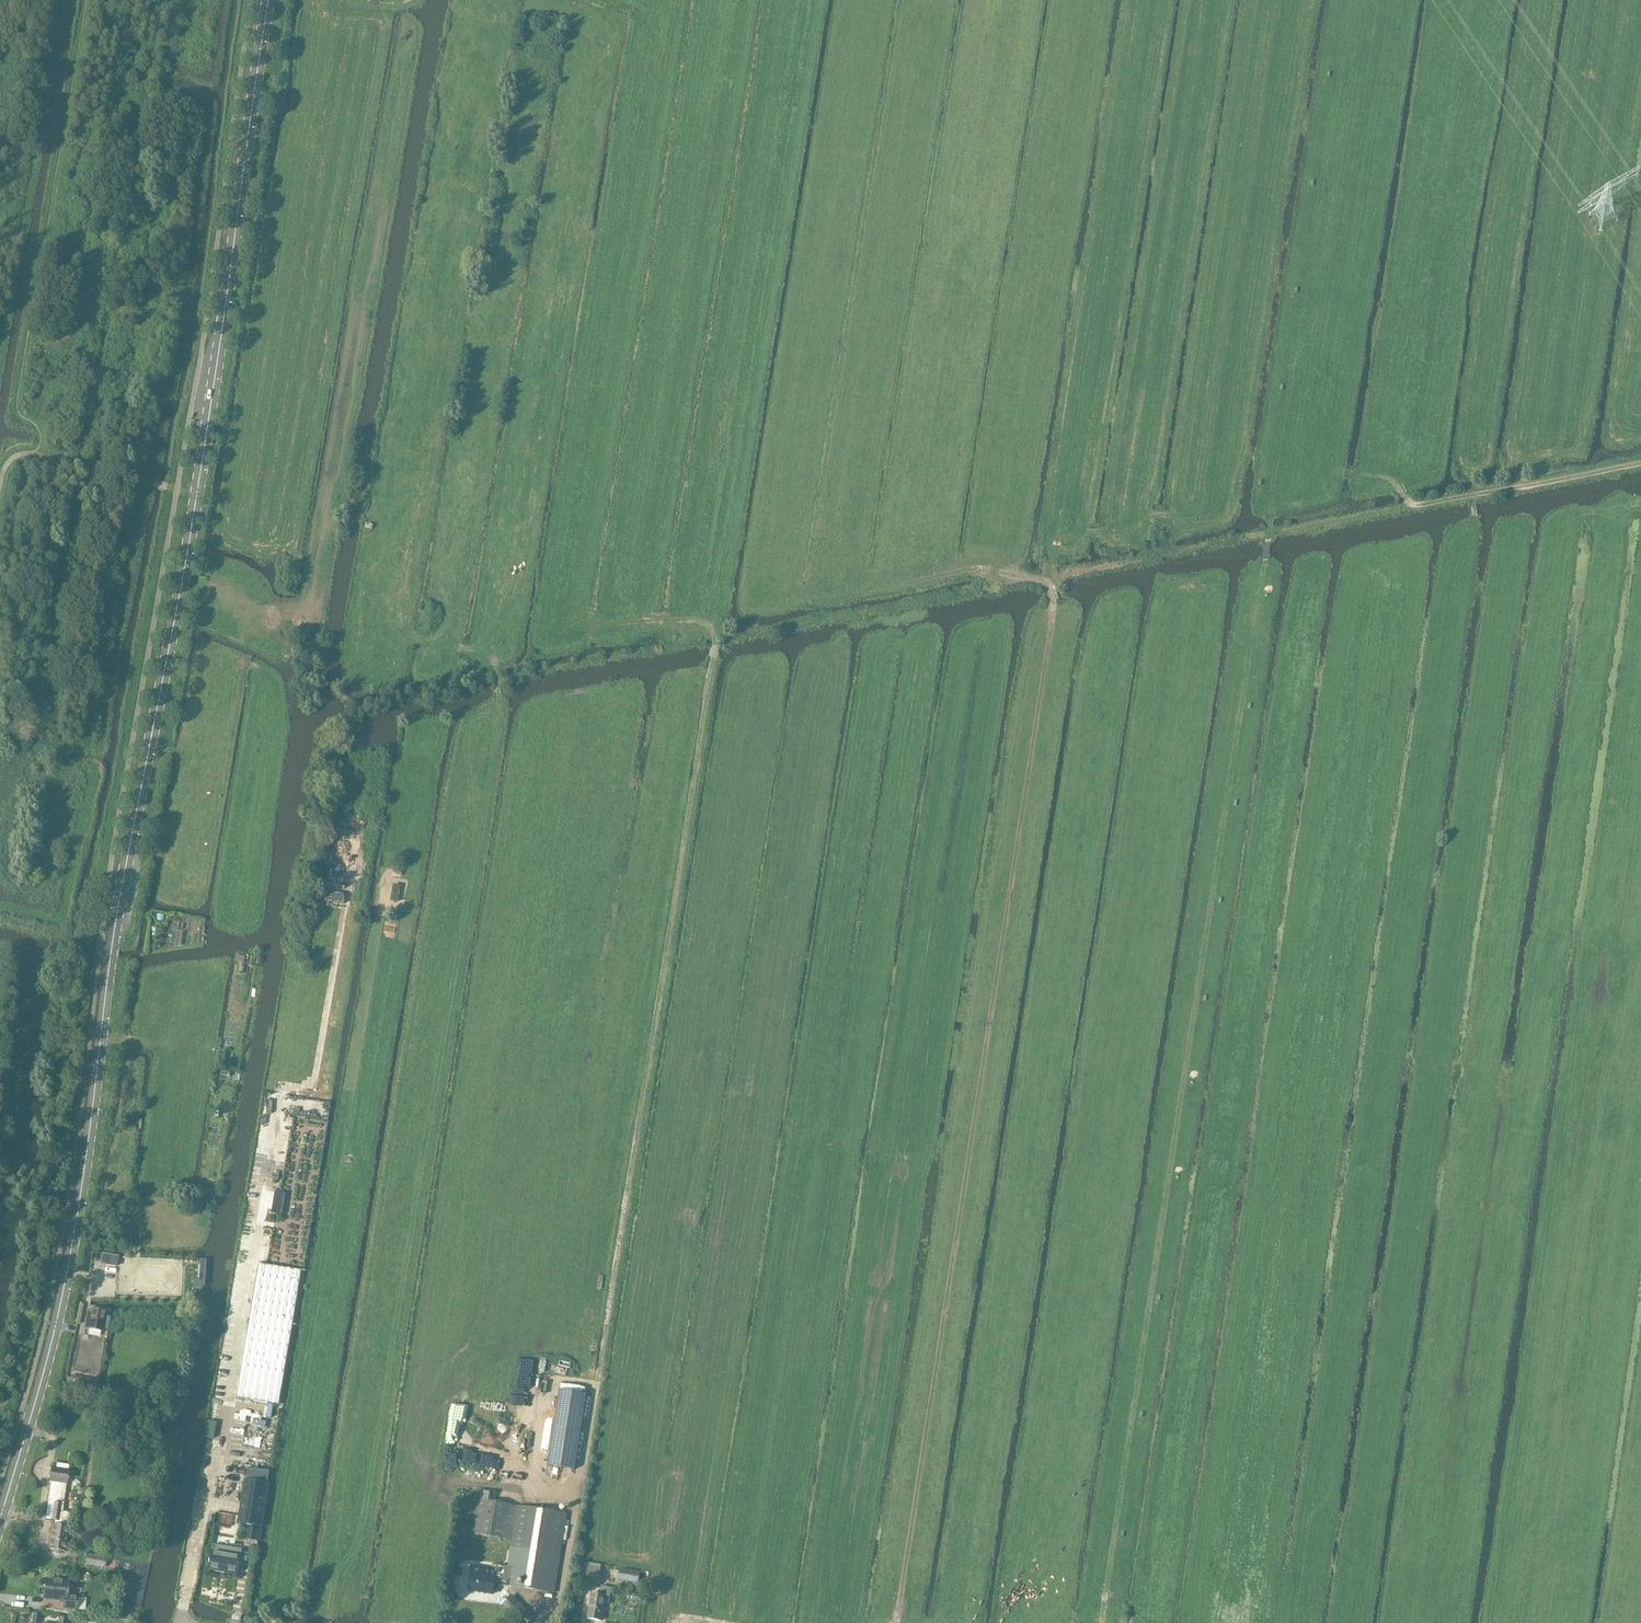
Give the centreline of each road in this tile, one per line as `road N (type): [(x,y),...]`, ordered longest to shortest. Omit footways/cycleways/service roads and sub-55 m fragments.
road 1 (track): [(896,1622),(1050,640),(1046,576),(1091,369),(1149,0)]
road 2 (track): [(1353,0),(1313,317),(1272,500),(1102,1622)]
road 3 (secondary): [(0,1518),(49,1354),(76,1223),(112,945),(188,550),(268,0)]
road 4 (track): [(575,608),(584,621),(700,621),(711,645),(597,1385)]
road 5 (track): [(1237,540),(620,656)]
road 6 (track): [(1418,506),(1640,463)]
road 7 (track): [(1418,506),(1246,538)]

